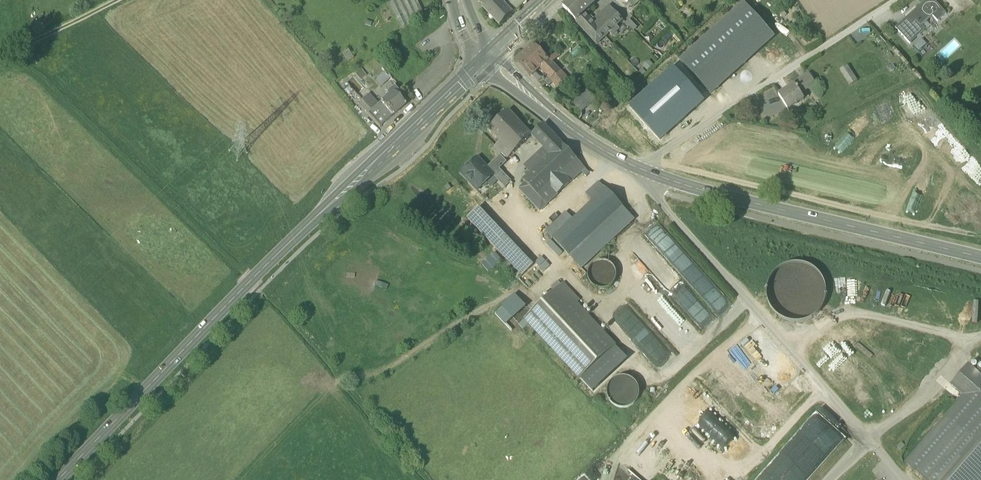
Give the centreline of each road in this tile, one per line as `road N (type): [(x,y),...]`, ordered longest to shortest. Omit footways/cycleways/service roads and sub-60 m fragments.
road 1 (secondary): [(488,61),(256,275),(59,479)]
road 2 (residential): [(904,479),(663,207),(649,174)]
road 3 (secondary): [(980,259),(649,174)]
road 4 (residential): [(649,174),(655,157),(893,0)]
road 5 (secondary): [(649,174),(568,127),(488,61)]
road 6 (track): [(116,0),(0,57)]

